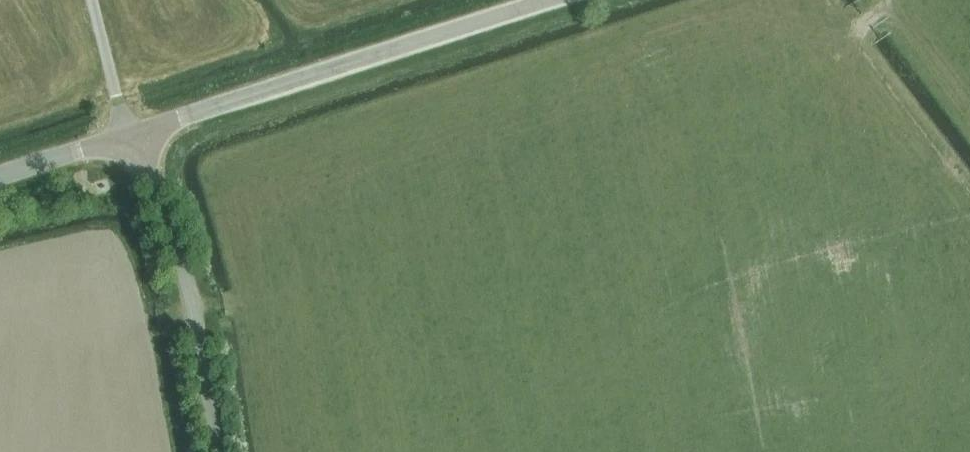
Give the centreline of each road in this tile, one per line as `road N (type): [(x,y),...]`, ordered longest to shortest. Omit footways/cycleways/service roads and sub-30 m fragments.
road 1 (tertiary): [(131,134),(564,0)]
road 2 (unclassified): [(219,451),(182,262),(131,134)]
road 3 (track): [(845,35),(890,7),(969,103)]
road 4 (unclassified): [(131,134),(94,0)]
road 5 (tertiary): [(0,174),(131,134)]

